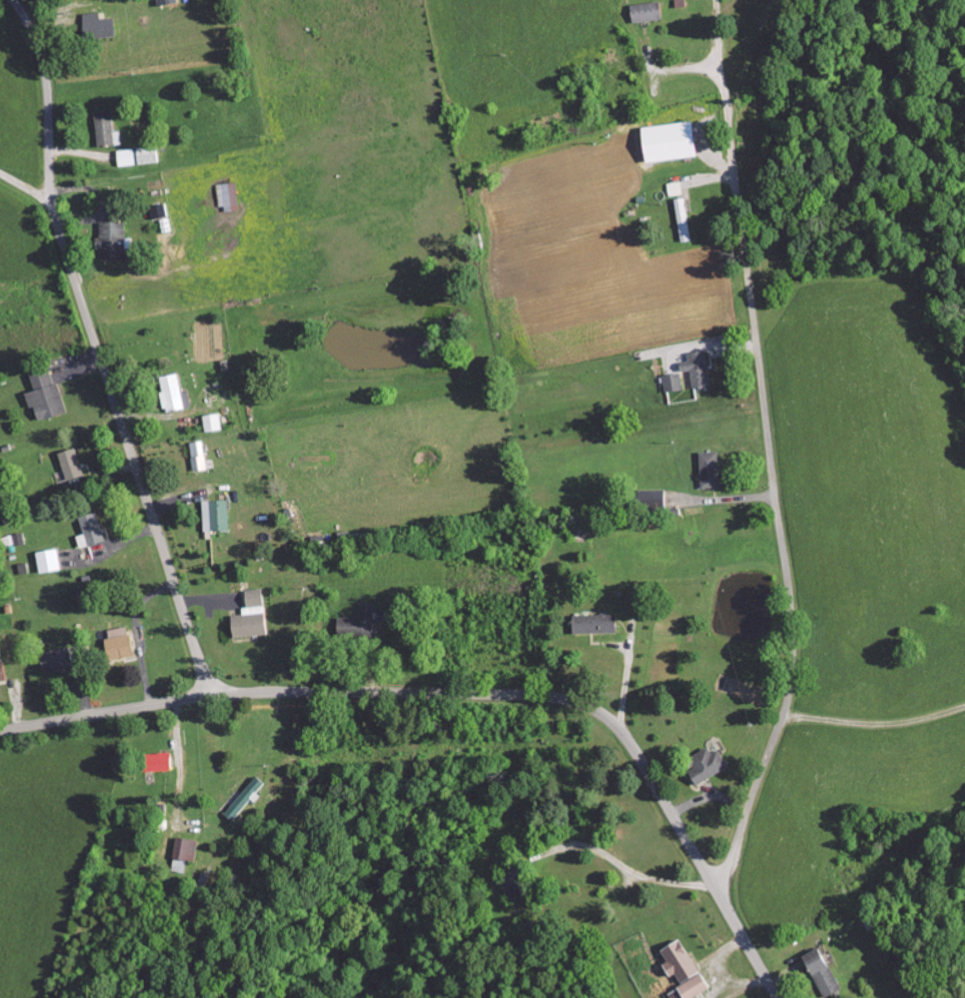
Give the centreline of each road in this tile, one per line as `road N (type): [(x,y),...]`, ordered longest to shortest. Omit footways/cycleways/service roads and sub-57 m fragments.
road 1 (residential): [(719,893),(784,713),(793,658),(727,99)]
road 2 (residential): [(214,695),(58,227),(45,75),(12,0)]
road 3 (residential): [(780,997),(640,758),(586,707),(505,694),(214,695)]
road 4 (residential): [(214,695),(0,730)]

